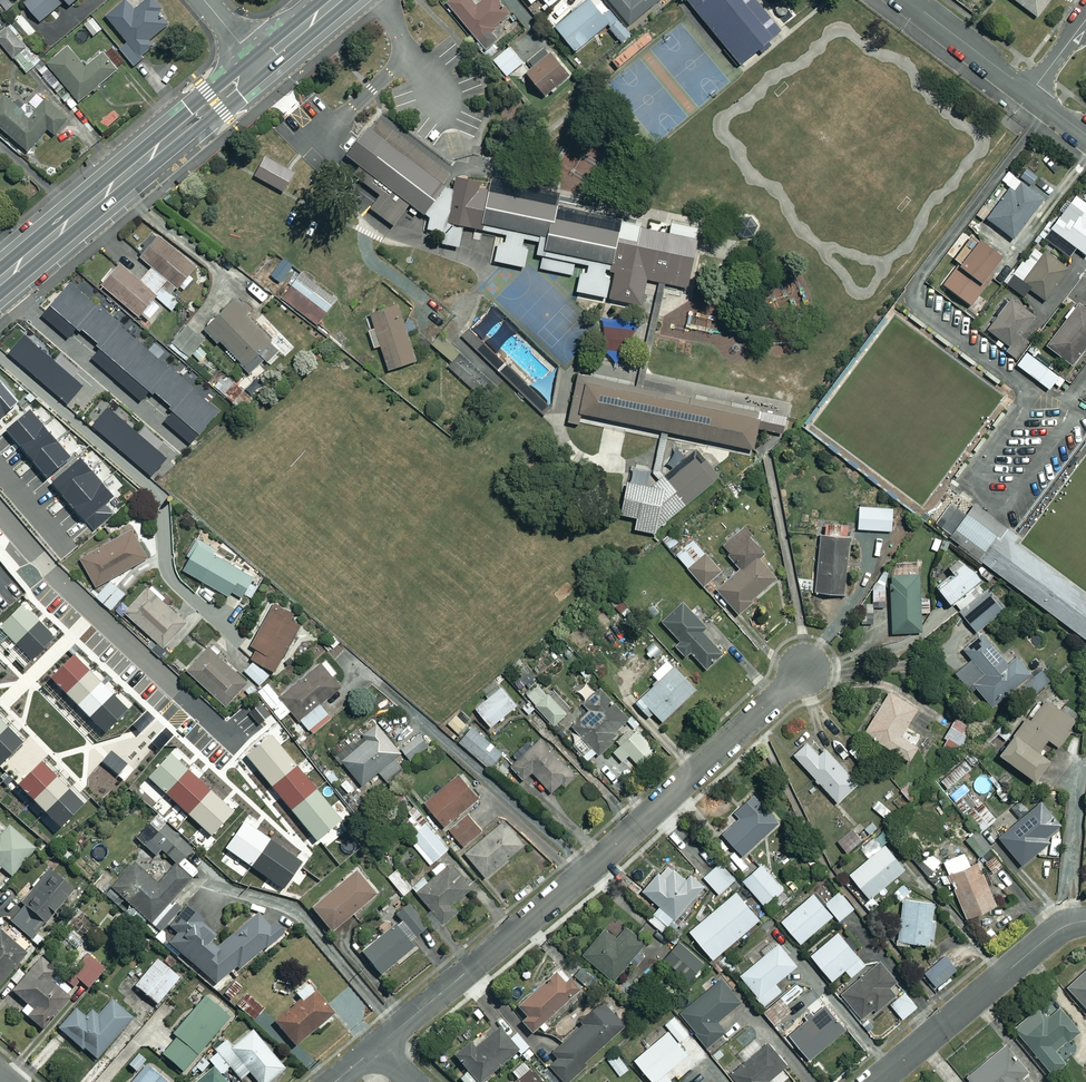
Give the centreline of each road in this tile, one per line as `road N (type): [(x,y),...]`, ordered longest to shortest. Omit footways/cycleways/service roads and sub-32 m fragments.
road 1 (residential): [(375,1048),(591,868),(808,668)]
road 2 (secondary): [(258,65),(0,281)]
road 3 (residential): [(209,719),(52,576),(0,513)]
road 4 (residential): [(1085,921),(1052,934),(875,1081)]
road 5 (residential): [(1030,92),(909,0)]

